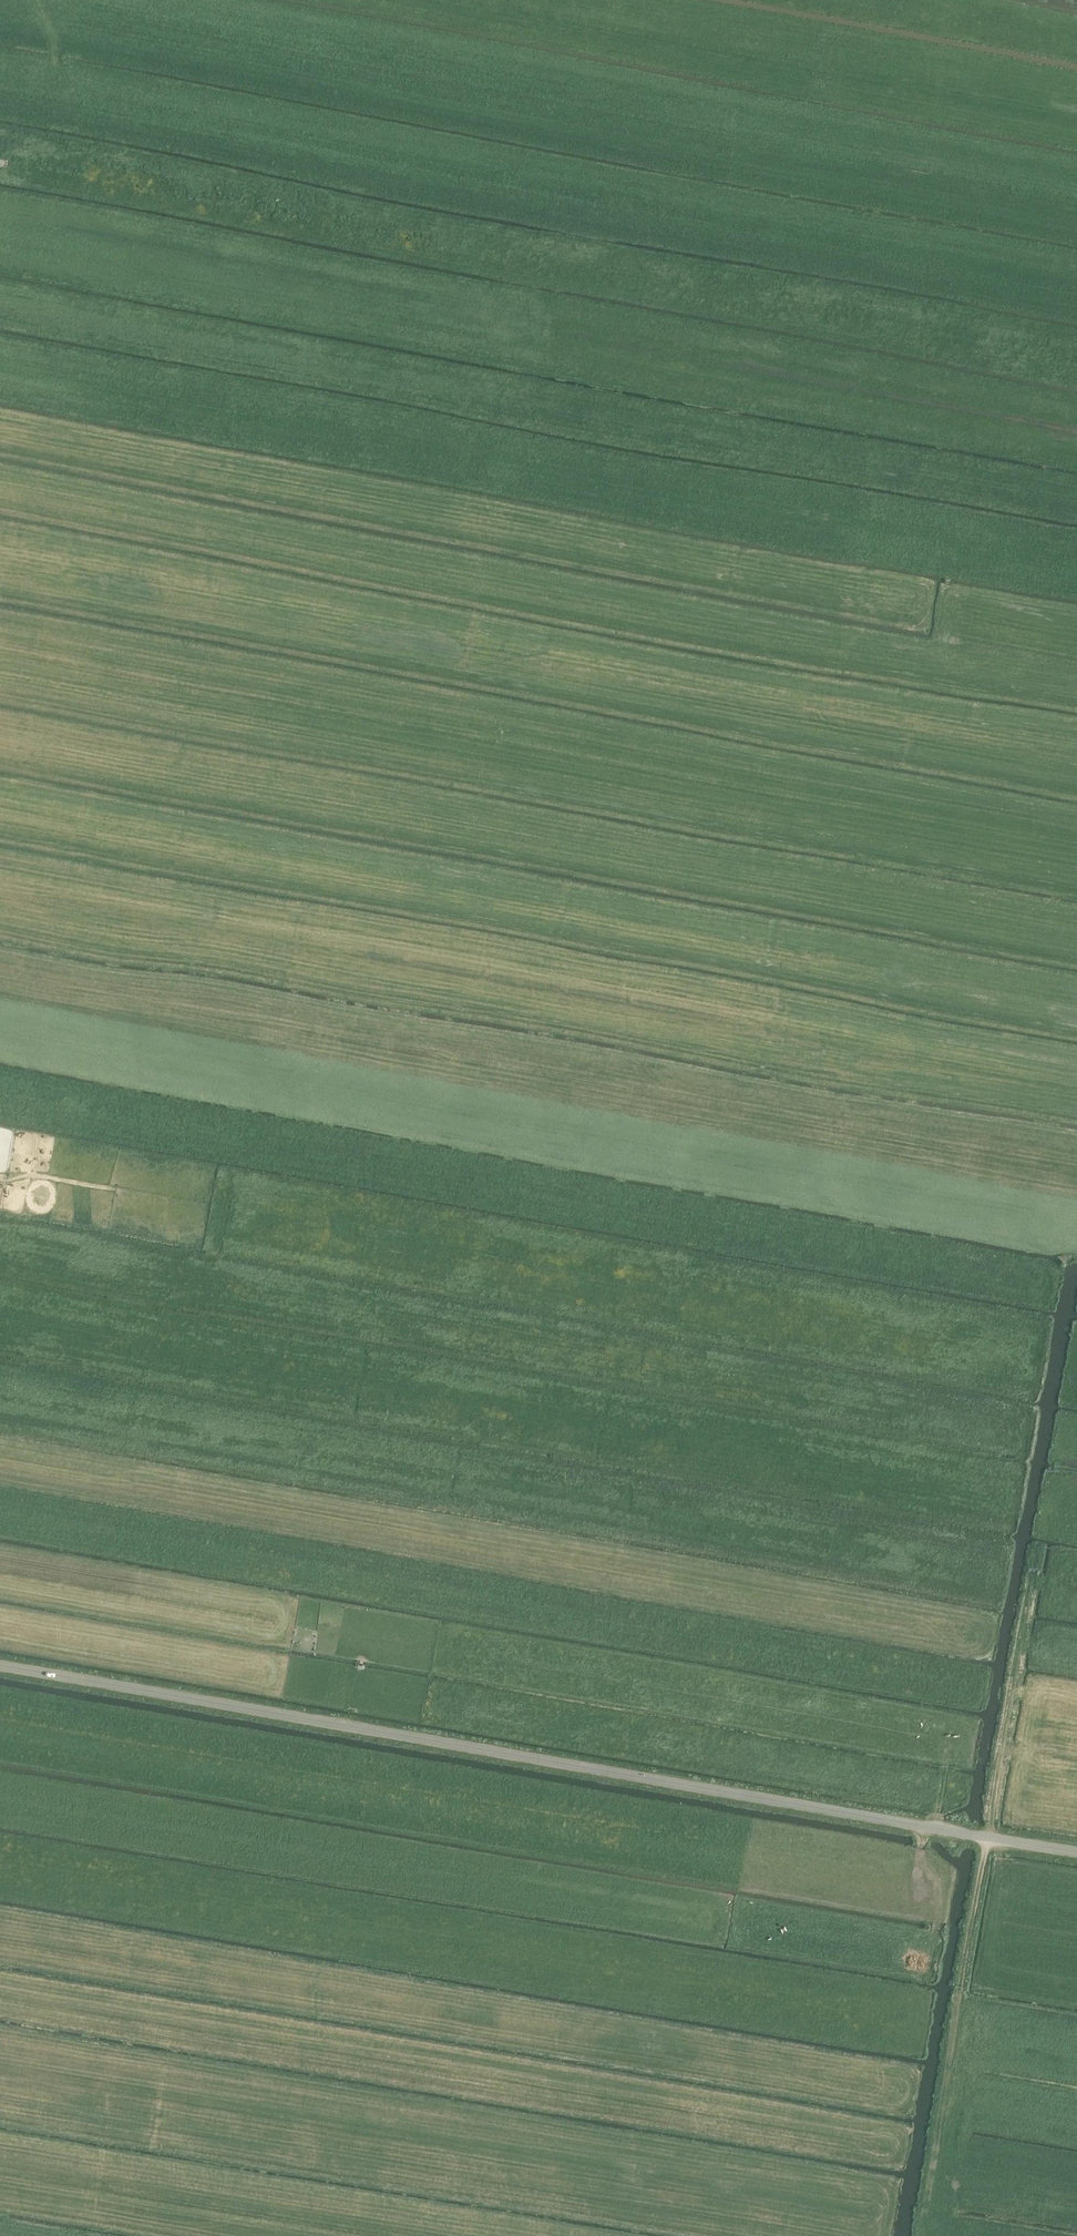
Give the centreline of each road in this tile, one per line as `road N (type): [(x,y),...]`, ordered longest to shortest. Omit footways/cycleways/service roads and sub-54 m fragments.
road 1 (unclassified): [(1076,1852),(0,1668)]
road 2 (track): [(1034,1574),(962,1991),(931,2235)]

